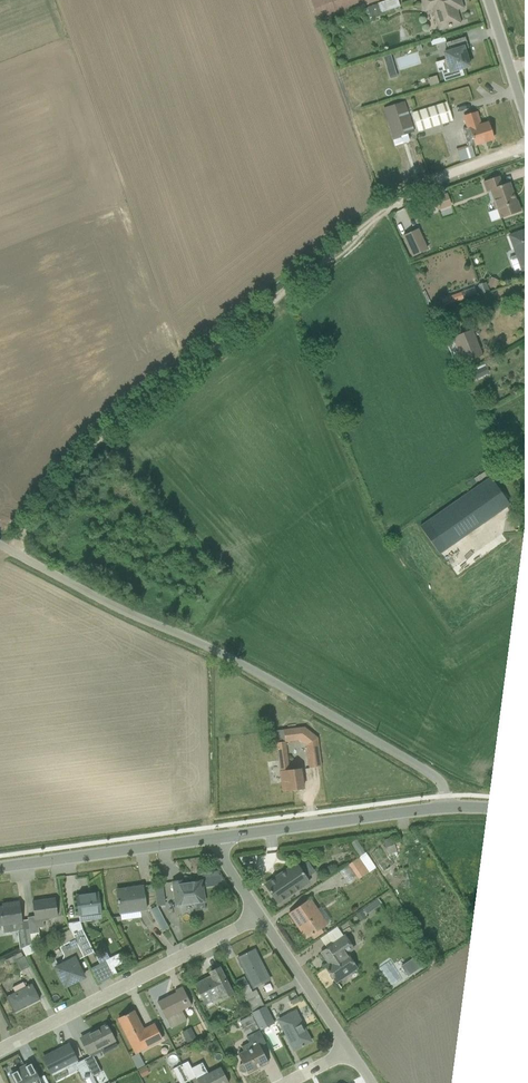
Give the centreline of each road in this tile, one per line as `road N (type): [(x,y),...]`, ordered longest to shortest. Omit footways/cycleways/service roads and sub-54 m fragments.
road 1 (track): [(527,147),(422,185),(375,220),(99,437),(10,551)]
road 2 (unclassified): [(446,807),(438,780),(238,661),(0,546)]
road 3 (residential): [(0,1050),(260,917)]
road 4 (secondary): [(217,837),(446,807)]
road 5 (secondary): [(0,867),(217,837)]
road 6 (residential): [(260,917),(350,1051)]
road 7 (residential): [(487,0),(527,127)]

